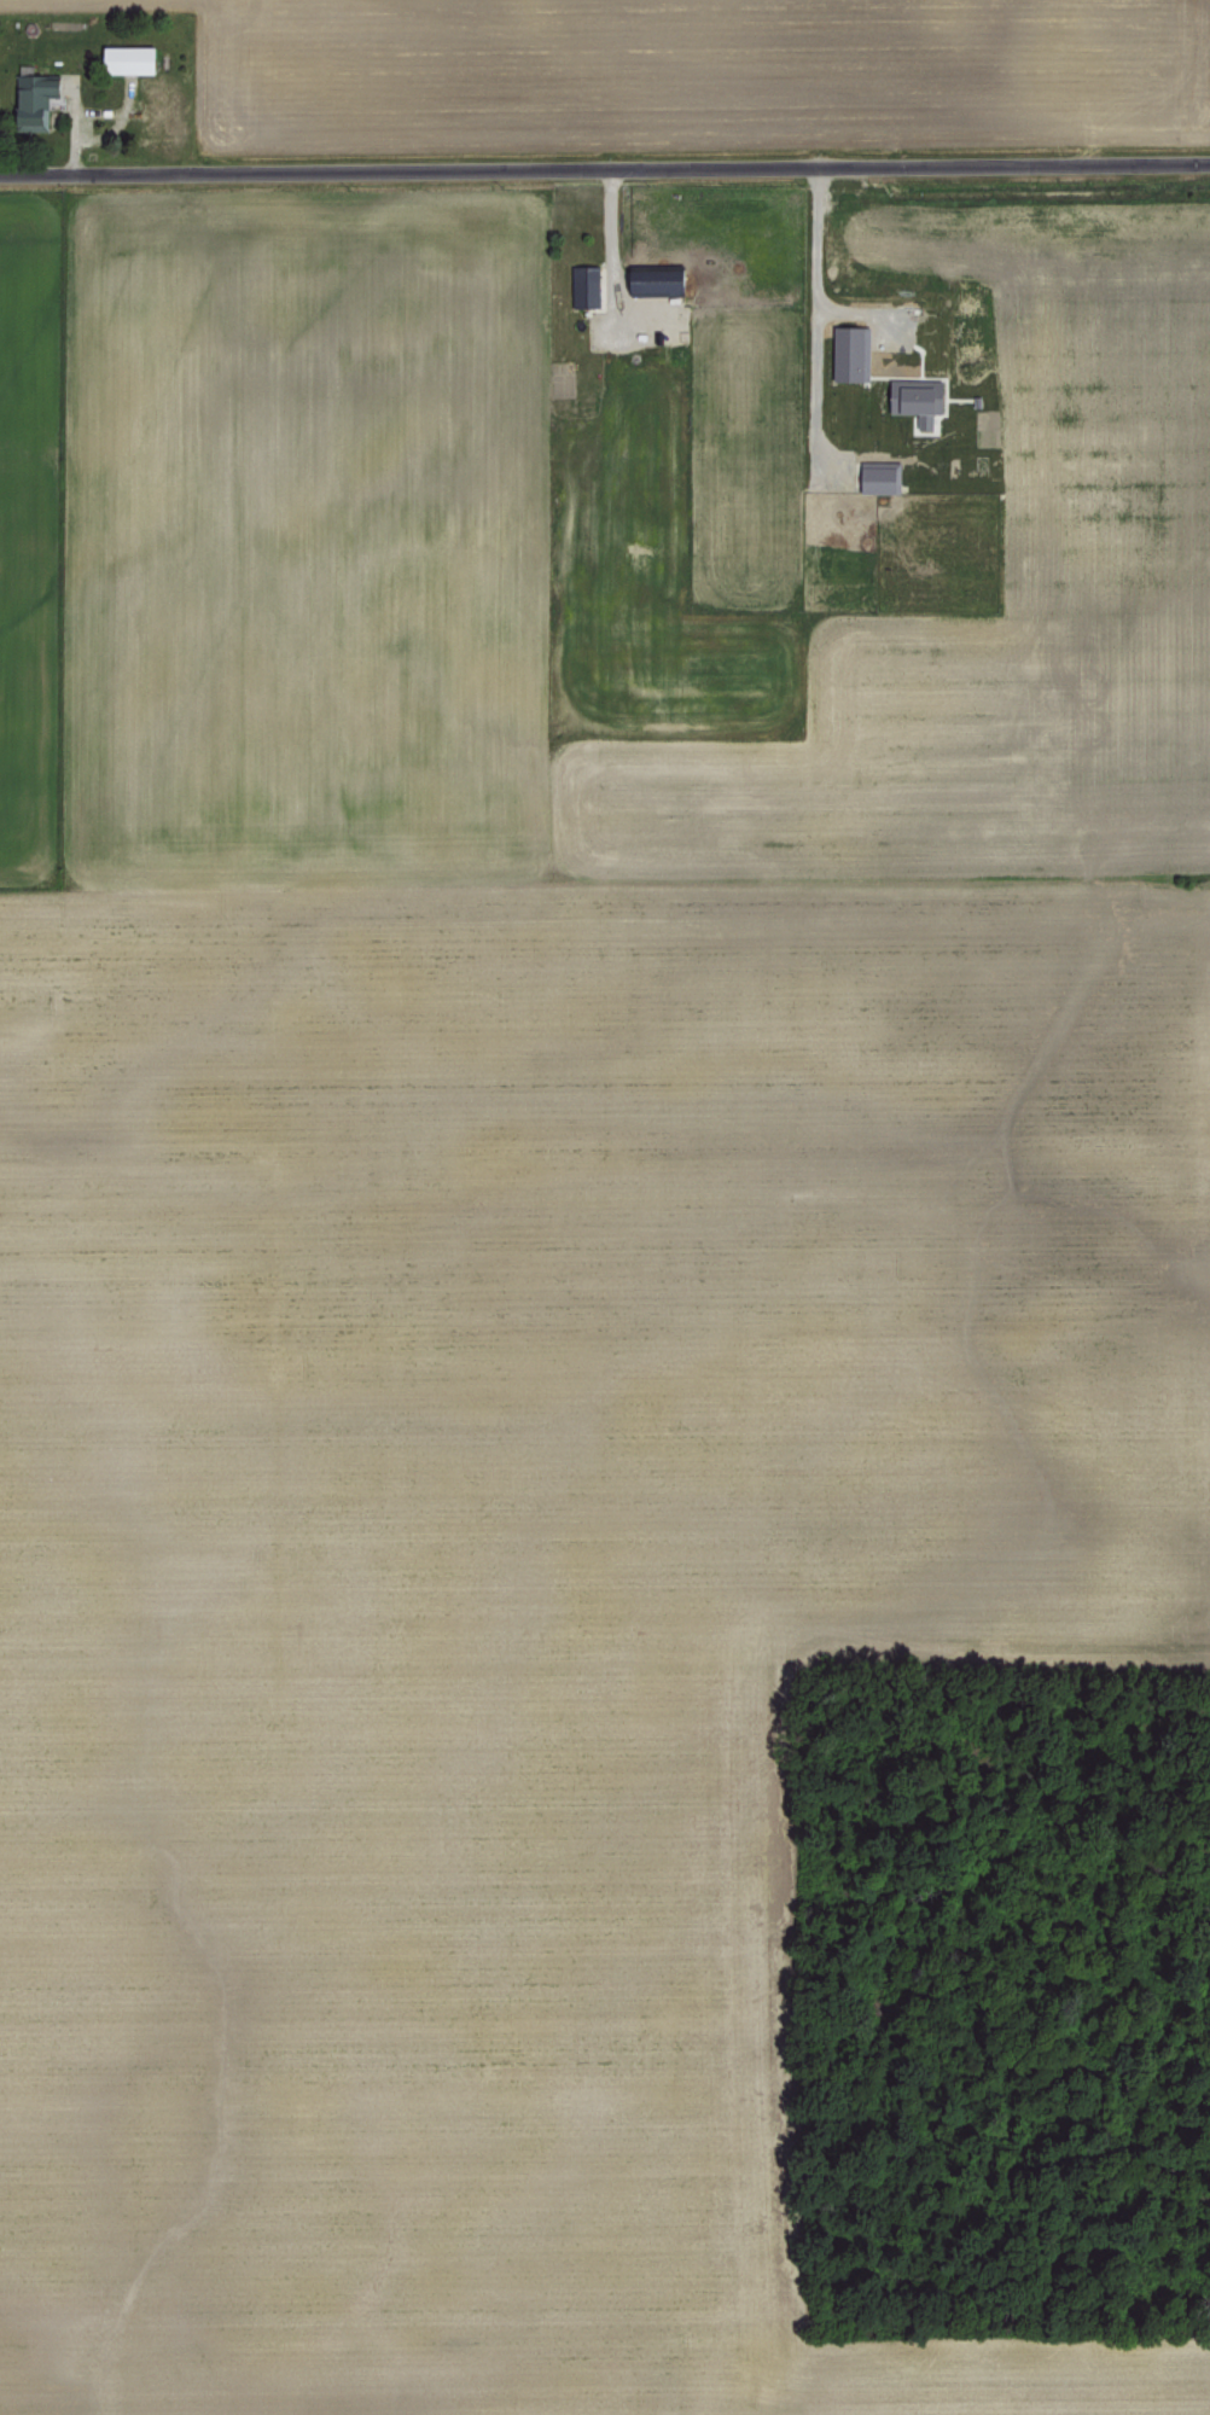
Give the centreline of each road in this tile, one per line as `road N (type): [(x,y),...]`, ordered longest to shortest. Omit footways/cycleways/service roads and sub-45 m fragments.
road 1 (residential): [(0,176),(1209,164)]

